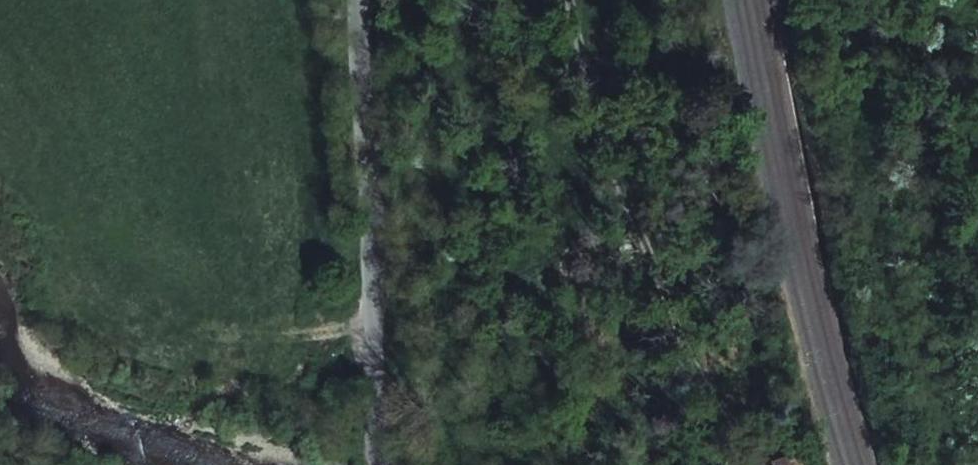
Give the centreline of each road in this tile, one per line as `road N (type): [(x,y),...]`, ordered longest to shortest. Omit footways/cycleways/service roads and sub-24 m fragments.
road 1 (unclassified): [(375,429),(359,0)]

